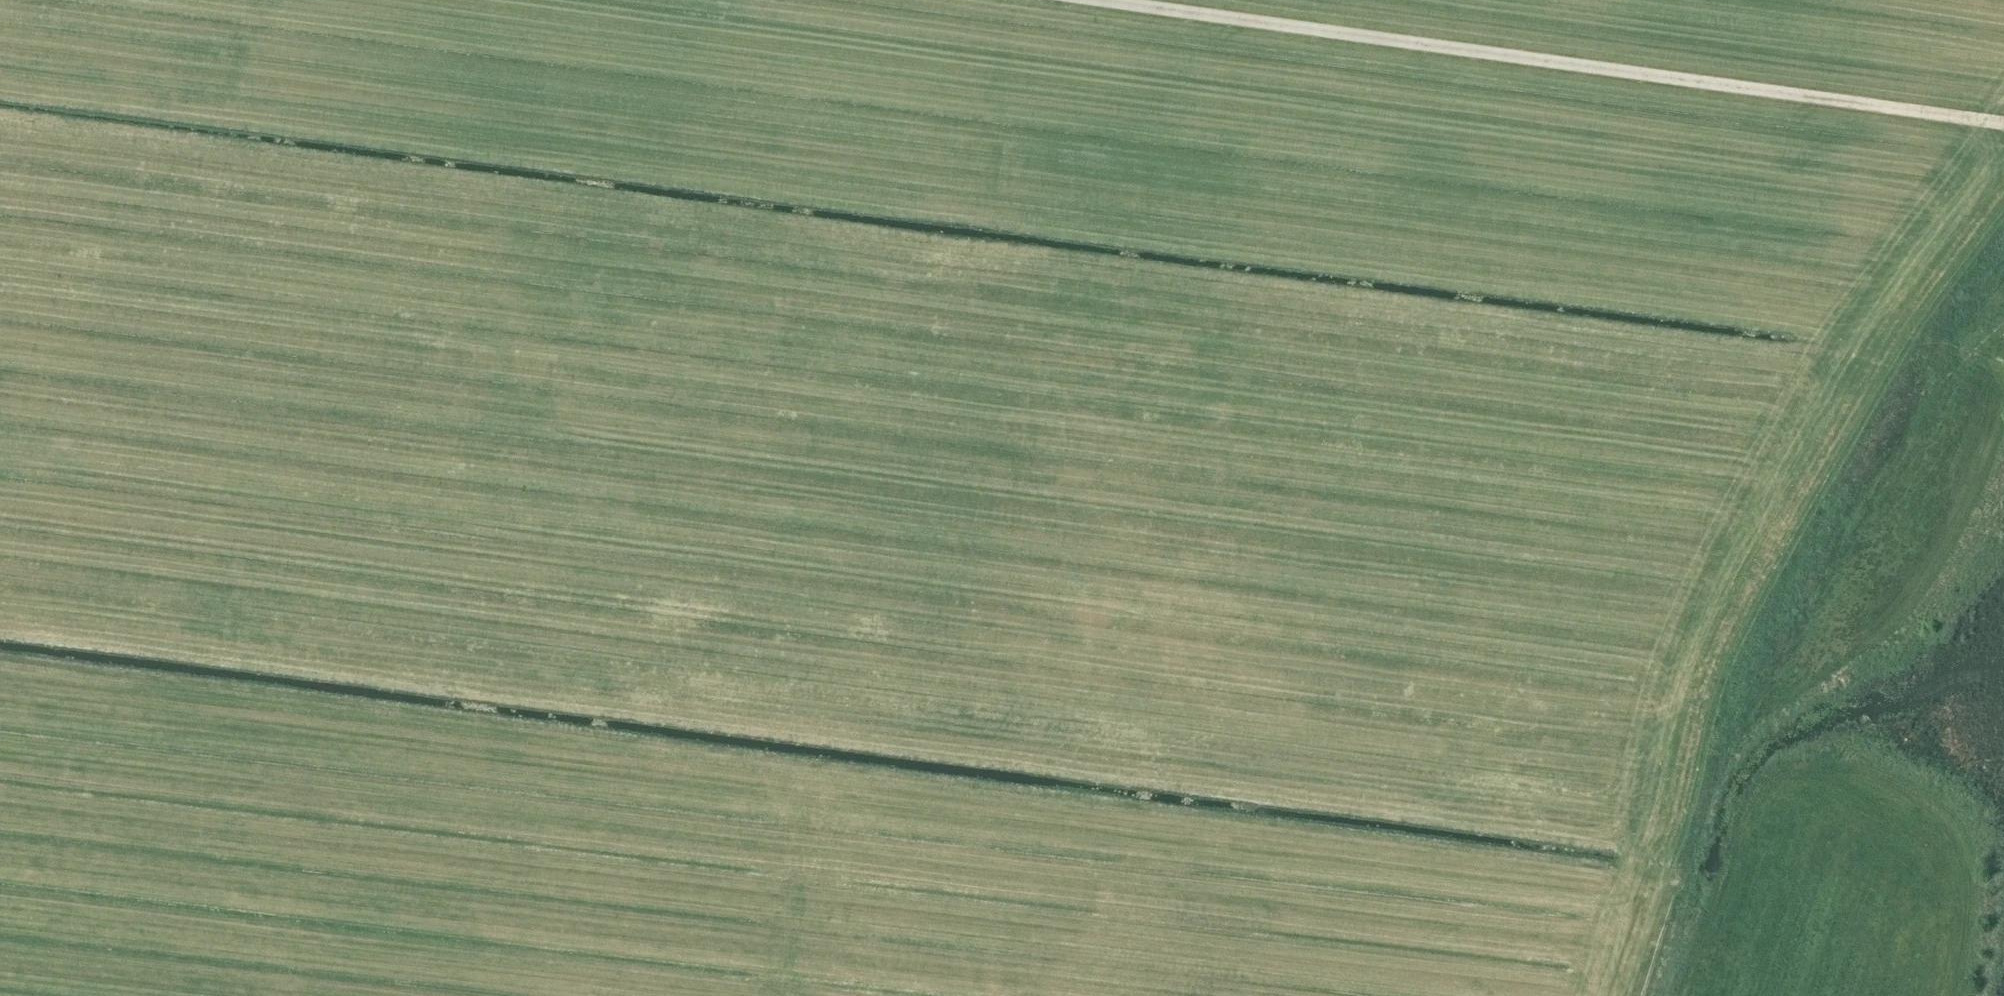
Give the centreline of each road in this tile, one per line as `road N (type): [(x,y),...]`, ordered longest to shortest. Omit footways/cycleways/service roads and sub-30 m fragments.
road 1 (track): [(1090,0),(2003,123)]

